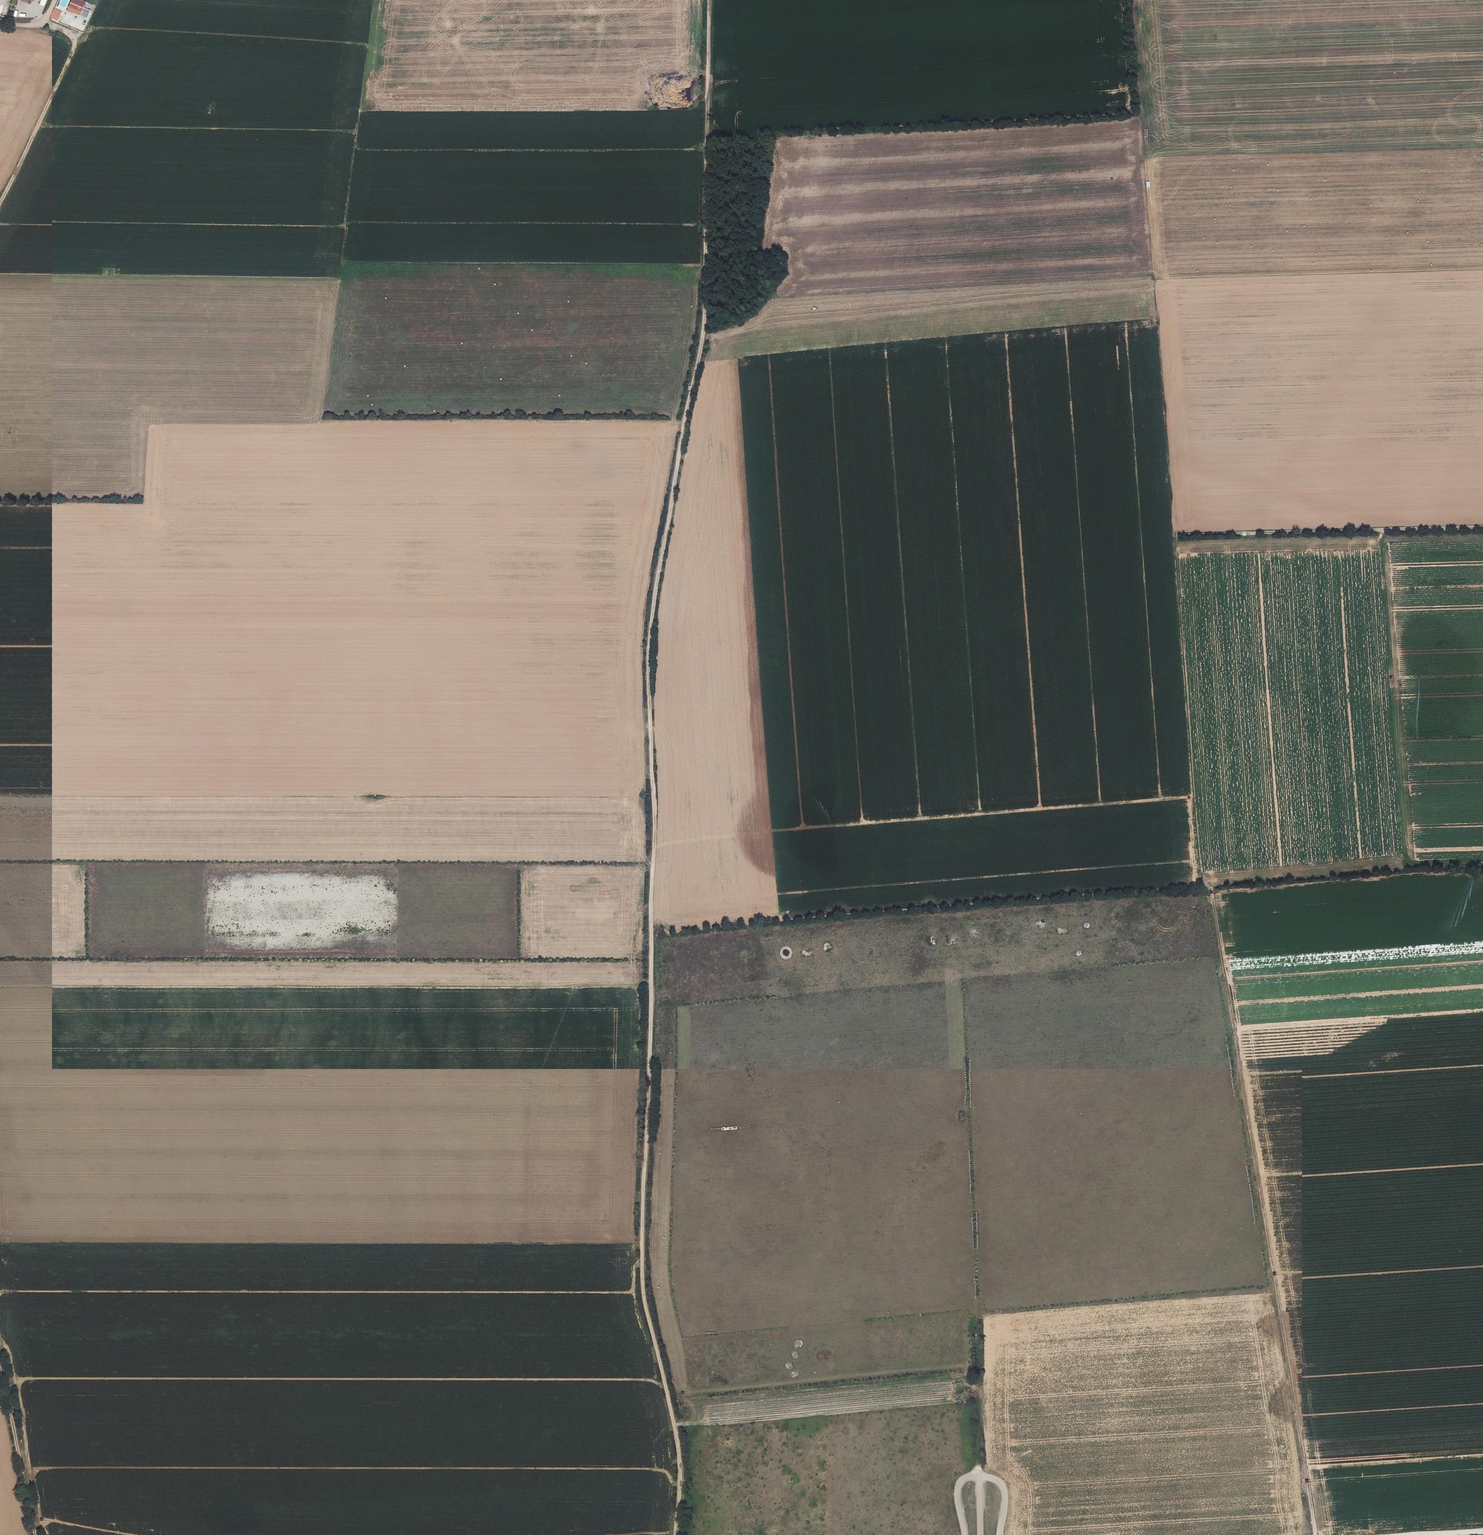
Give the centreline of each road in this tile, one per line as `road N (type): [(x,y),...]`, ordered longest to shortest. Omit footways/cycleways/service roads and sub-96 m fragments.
road 1 (track): [(678,1534),(674,1427),(642,1251),(654,837),(647,628),(701,335),(709,0)]
road 2 (track): [(0,203),(73,53),(73,38),(43,22)]
road 3 (track): [(35,1534),(0,1364)]

